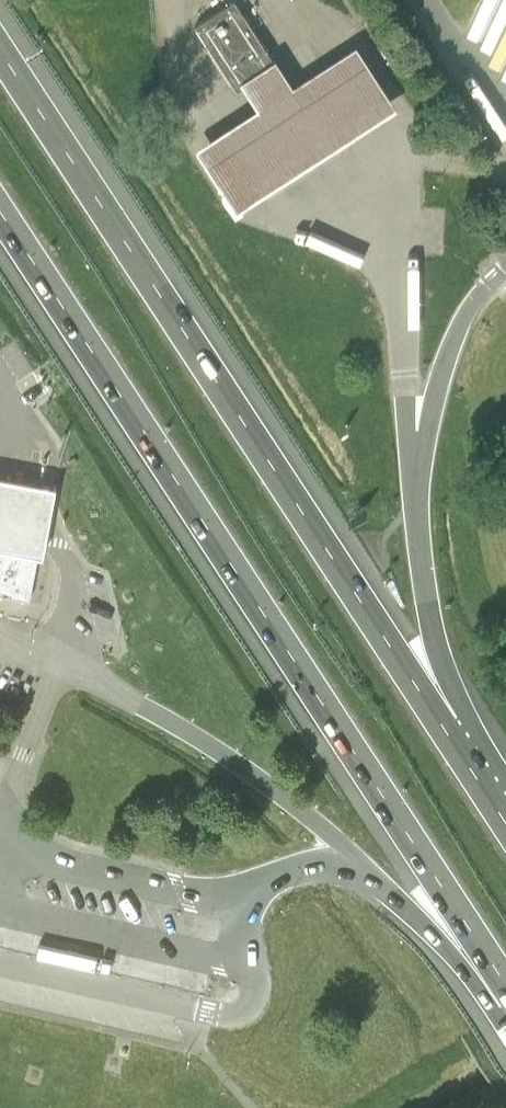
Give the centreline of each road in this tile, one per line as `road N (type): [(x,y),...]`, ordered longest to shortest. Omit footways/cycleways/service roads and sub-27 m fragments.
road 1 (motorway): [(0,211),(505,984)]
road 2 (motorway): [(470,766),(0,48)]
road 3 (motorway): [(470,766),(428,591),(418,514)]
road 4 (motorway): [(363,863),(505,991)]

